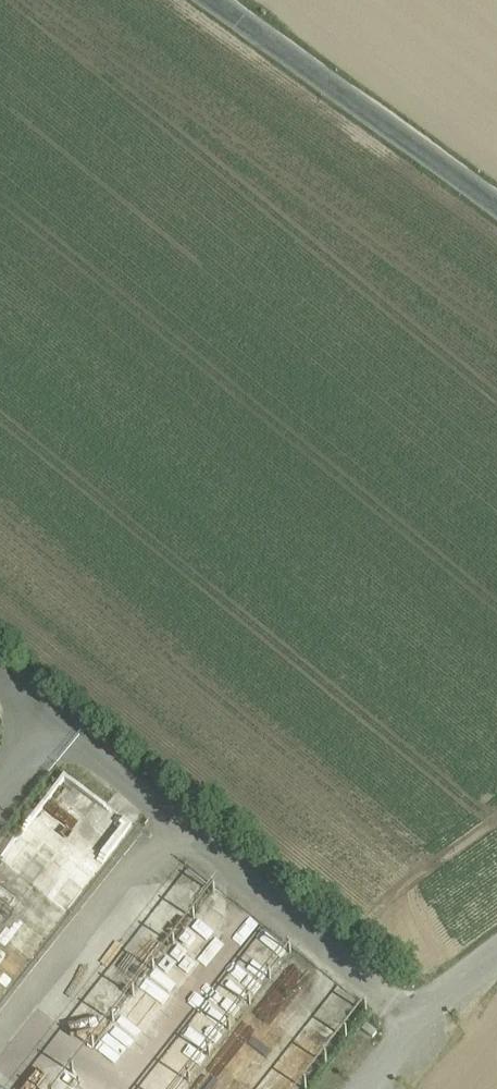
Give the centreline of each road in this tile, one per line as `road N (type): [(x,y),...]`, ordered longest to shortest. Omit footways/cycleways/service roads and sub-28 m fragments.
road 1 (unclassified): [(418,1018),(0,680)]
road 2 (tertiary): [(214,0),(496,207)]

